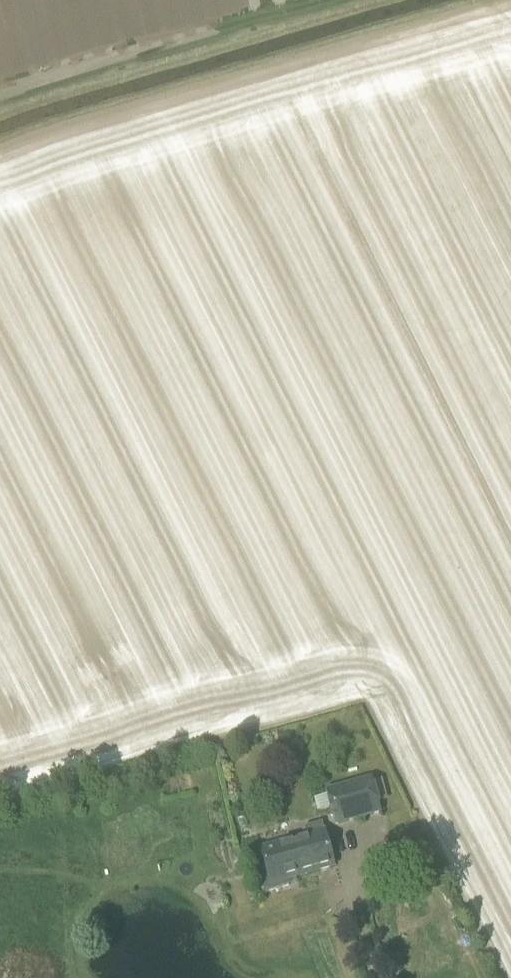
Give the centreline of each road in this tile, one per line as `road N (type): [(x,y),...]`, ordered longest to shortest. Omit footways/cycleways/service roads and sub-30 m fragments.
road 1 (track): [(510,50),(441,65),(0,202)]

